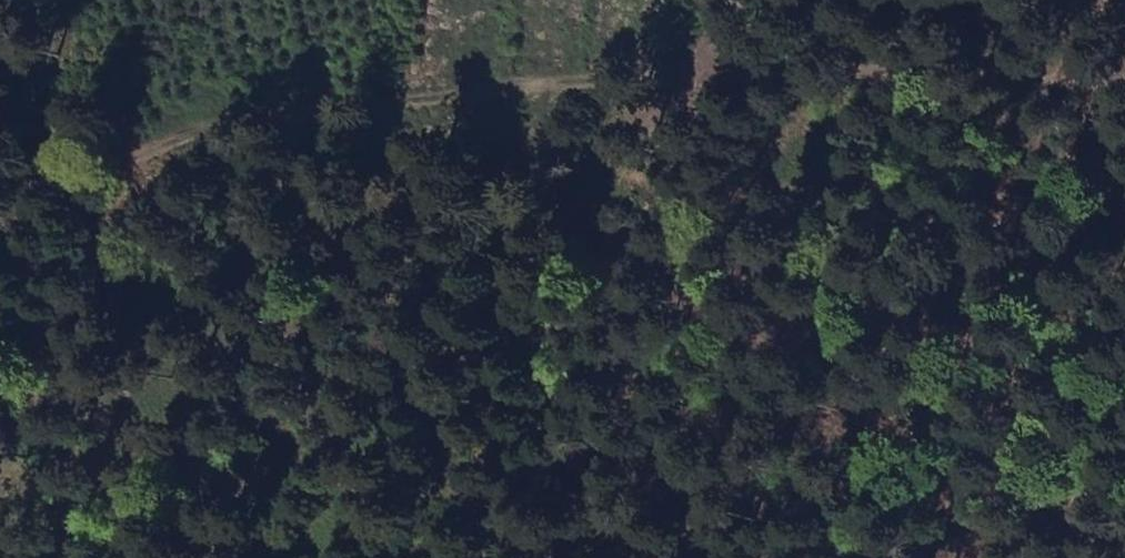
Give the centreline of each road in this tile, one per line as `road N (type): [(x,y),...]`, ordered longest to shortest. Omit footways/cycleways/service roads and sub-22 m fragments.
road 1 (track): [(1124,122),(741,69),(143,144),(0,224)]
road 2 (track): [(655,80),(457,341),(437,401),(464,557)]

